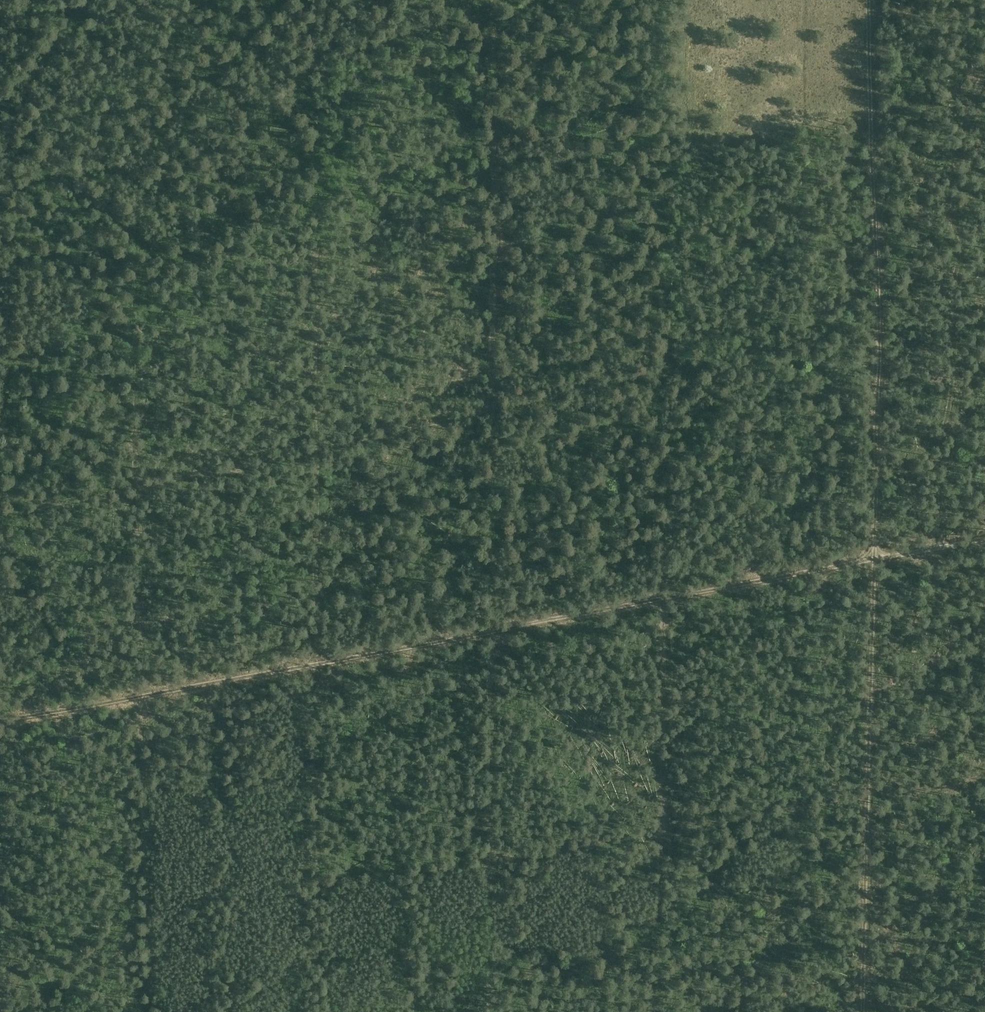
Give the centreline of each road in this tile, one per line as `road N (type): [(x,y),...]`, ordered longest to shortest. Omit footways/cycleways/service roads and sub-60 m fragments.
road 1 (track): [(859,1011),(878,301),(869,0)]
road 2 (track): [(0,723),(984,538)]

